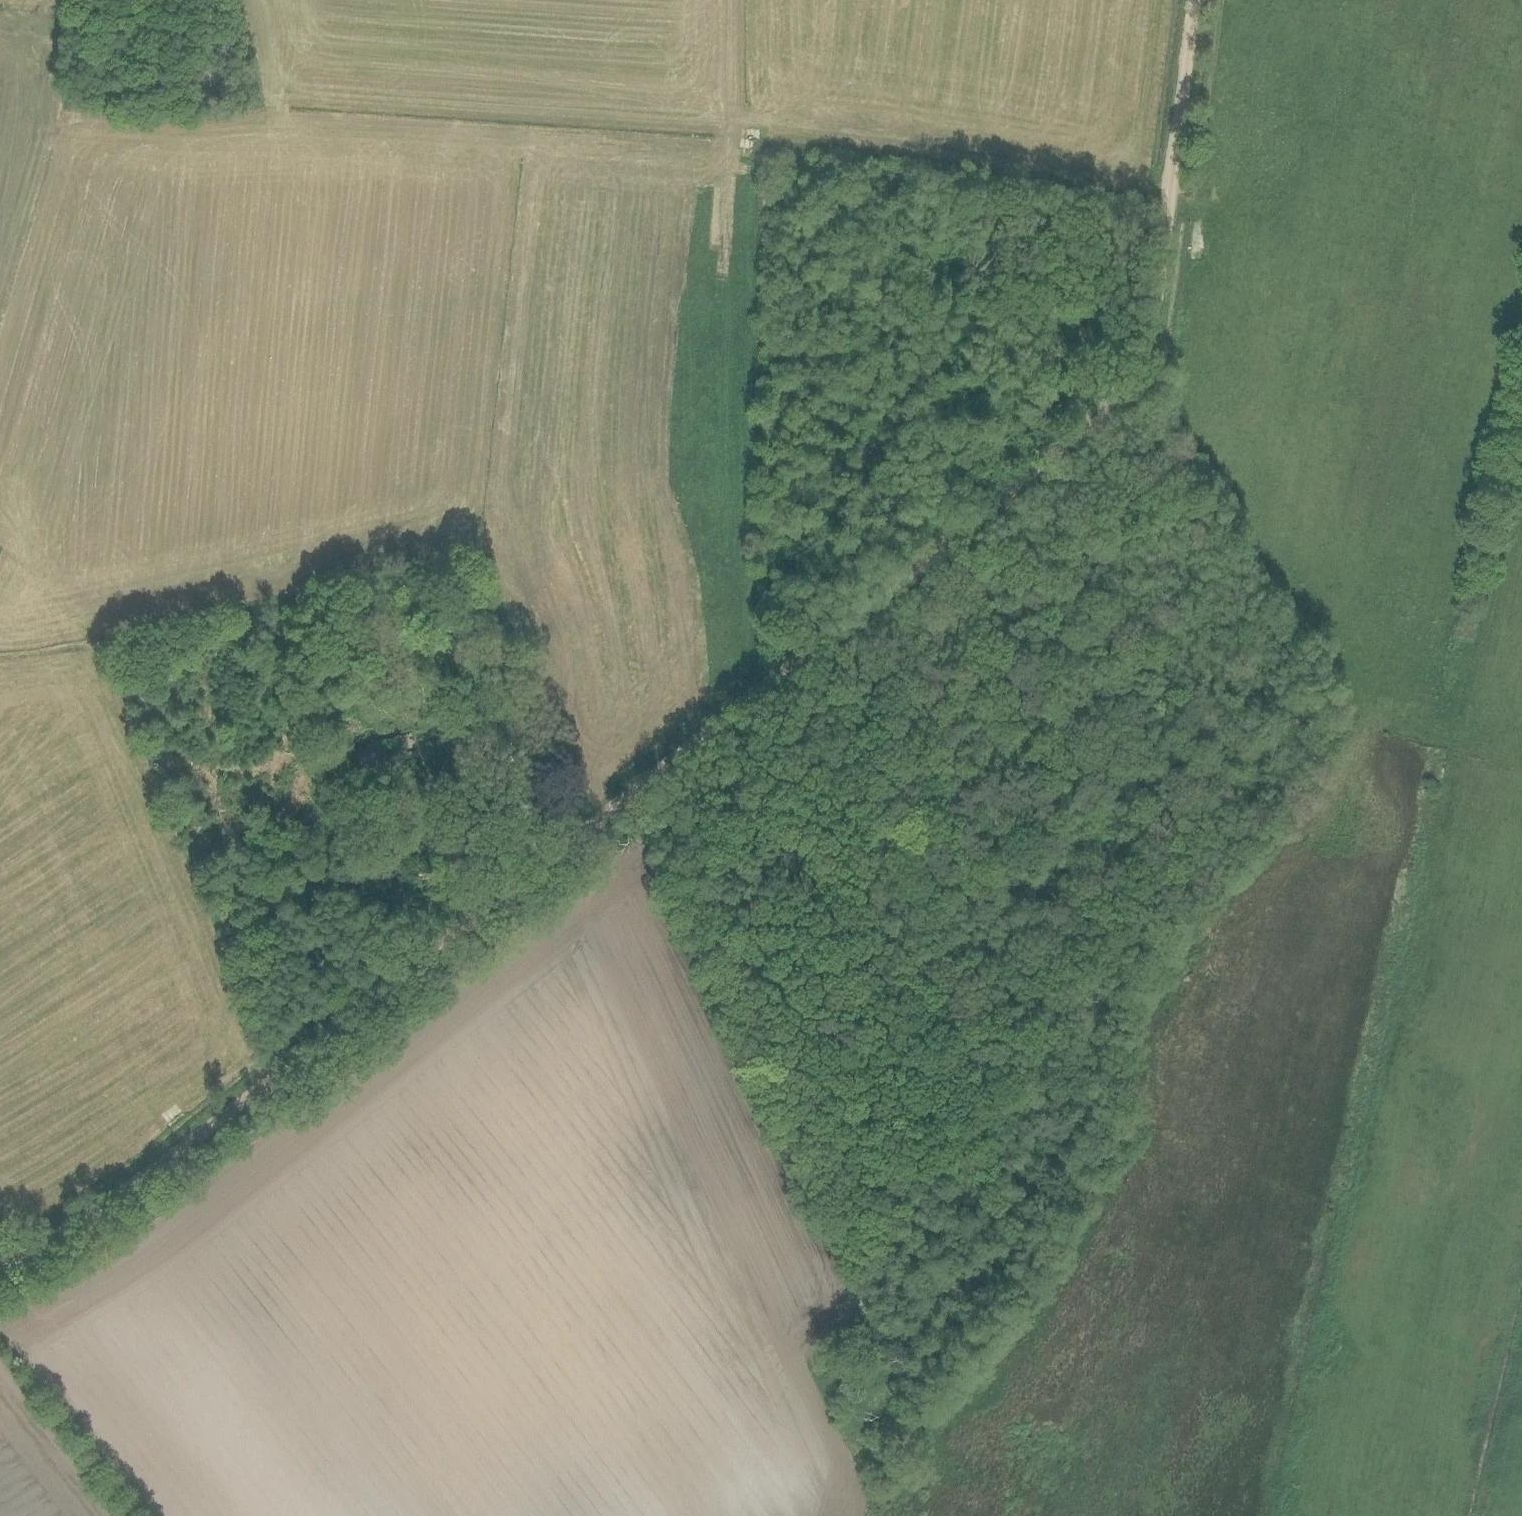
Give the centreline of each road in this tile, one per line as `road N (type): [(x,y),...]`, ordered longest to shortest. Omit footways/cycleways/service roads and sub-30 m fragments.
road 1 (track): [(0,1263),(136,1188),(1125,387),(1151,355),(1158,328),(1199,0)]

